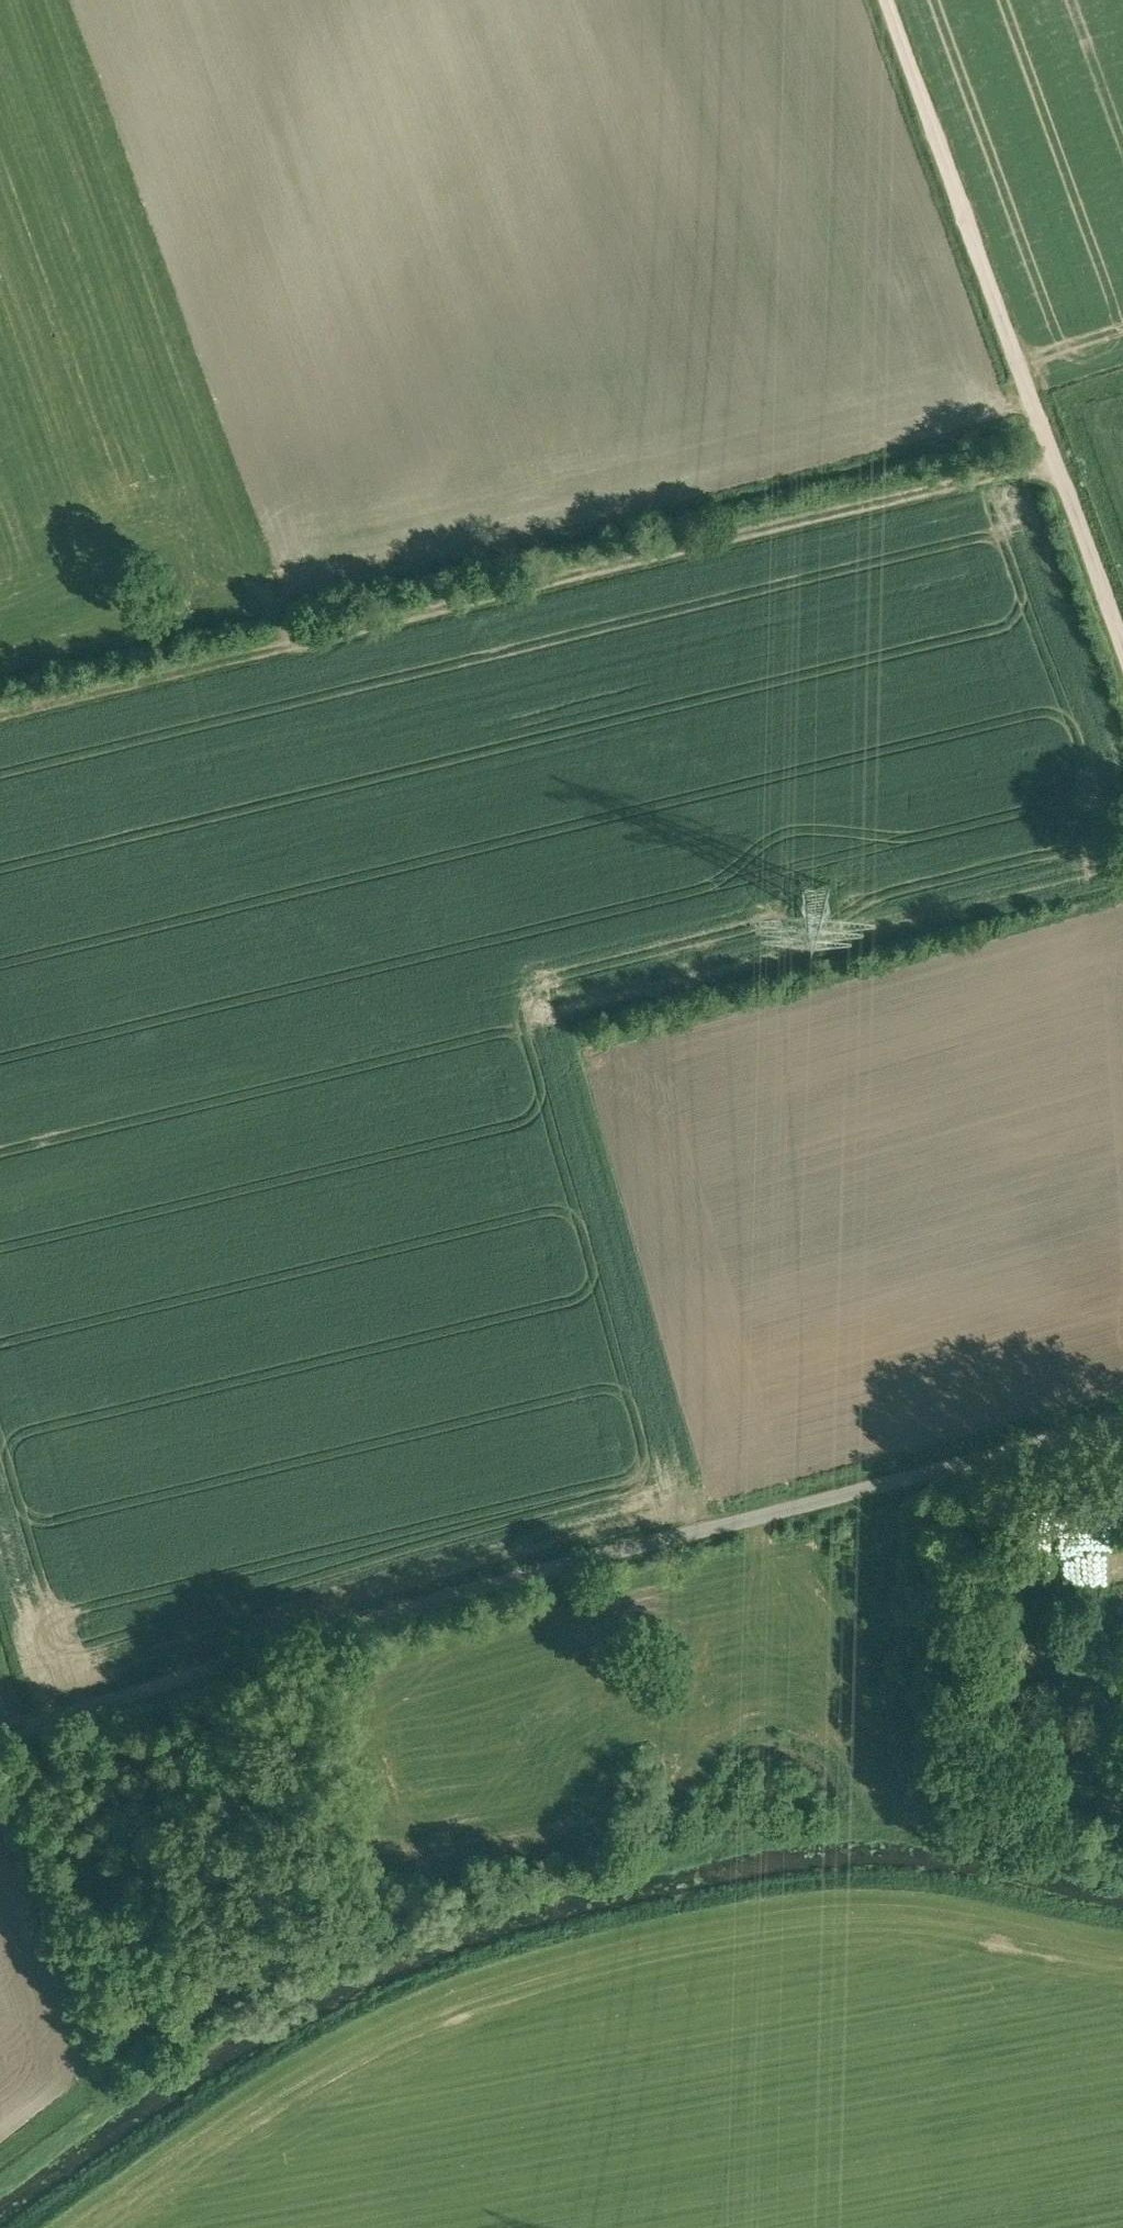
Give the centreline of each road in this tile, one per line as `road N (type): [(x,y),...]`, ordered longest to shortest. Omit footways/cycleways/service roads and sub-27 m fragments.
road 1 (unclassified): [(1122,1421),(0,1737)]
road 2 (track): [(0,724),(1047,443)]
road 3 (unclassified): [(888,0),(1122,652)]

